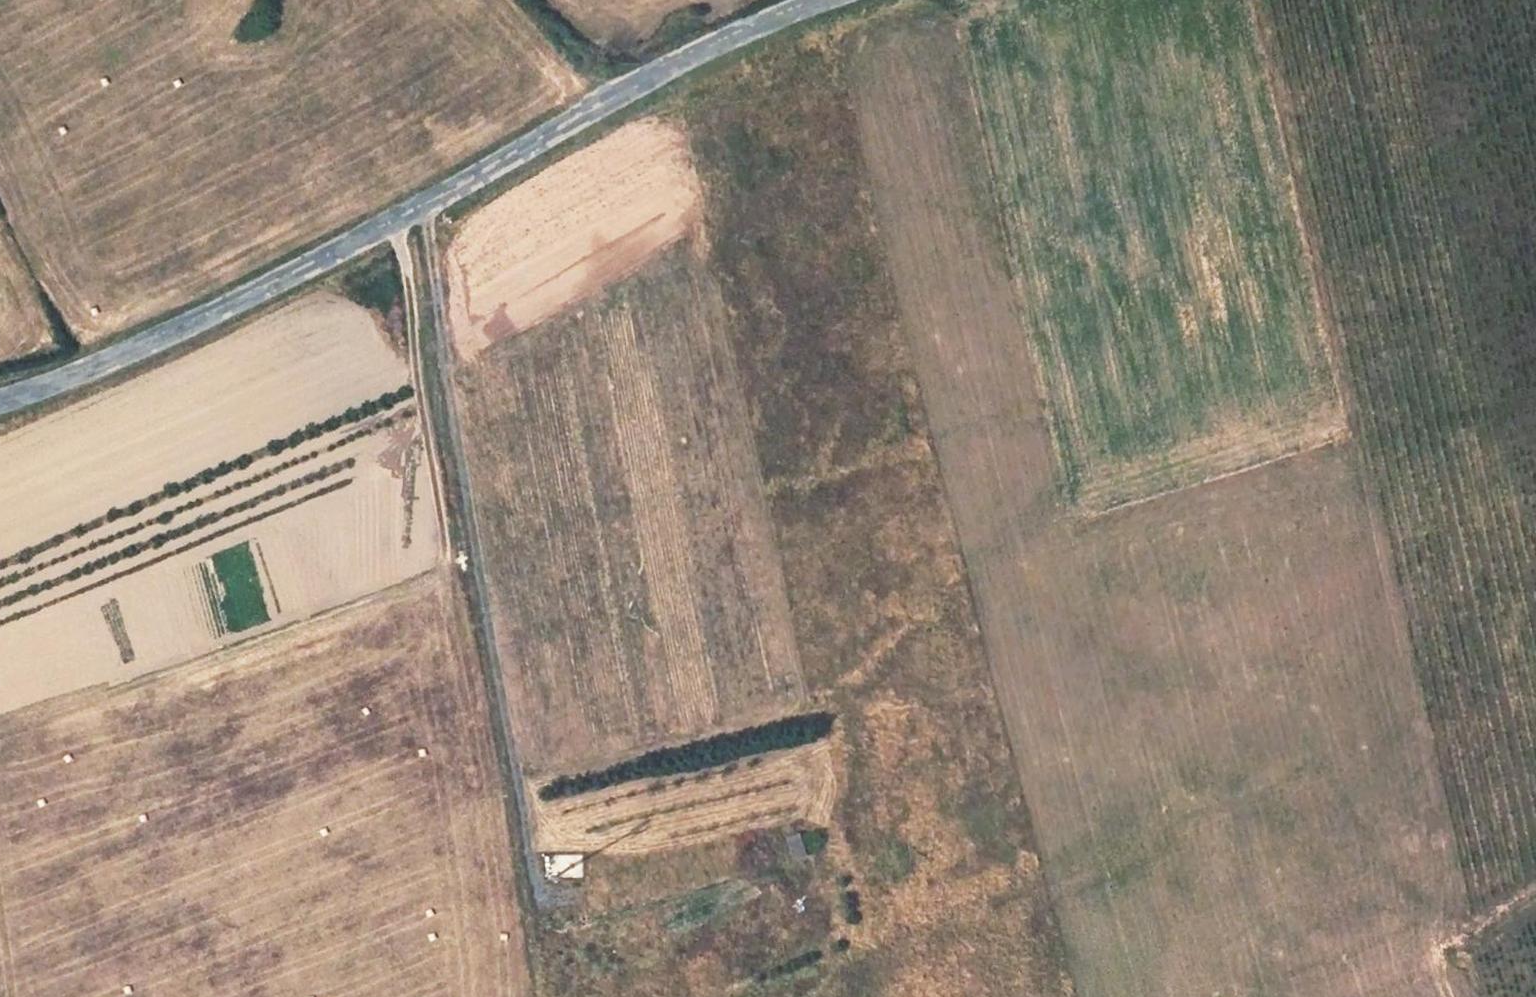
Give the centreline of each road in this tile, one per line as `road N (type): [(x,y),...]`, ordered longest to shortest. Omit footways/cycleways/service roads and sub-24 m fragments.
road 1 (residential): [(0,403),(180,332),(393,225),(650,79),(827,0)]
road 2 (track): [(393,225),(410,280),(410,339),(524,996)]

